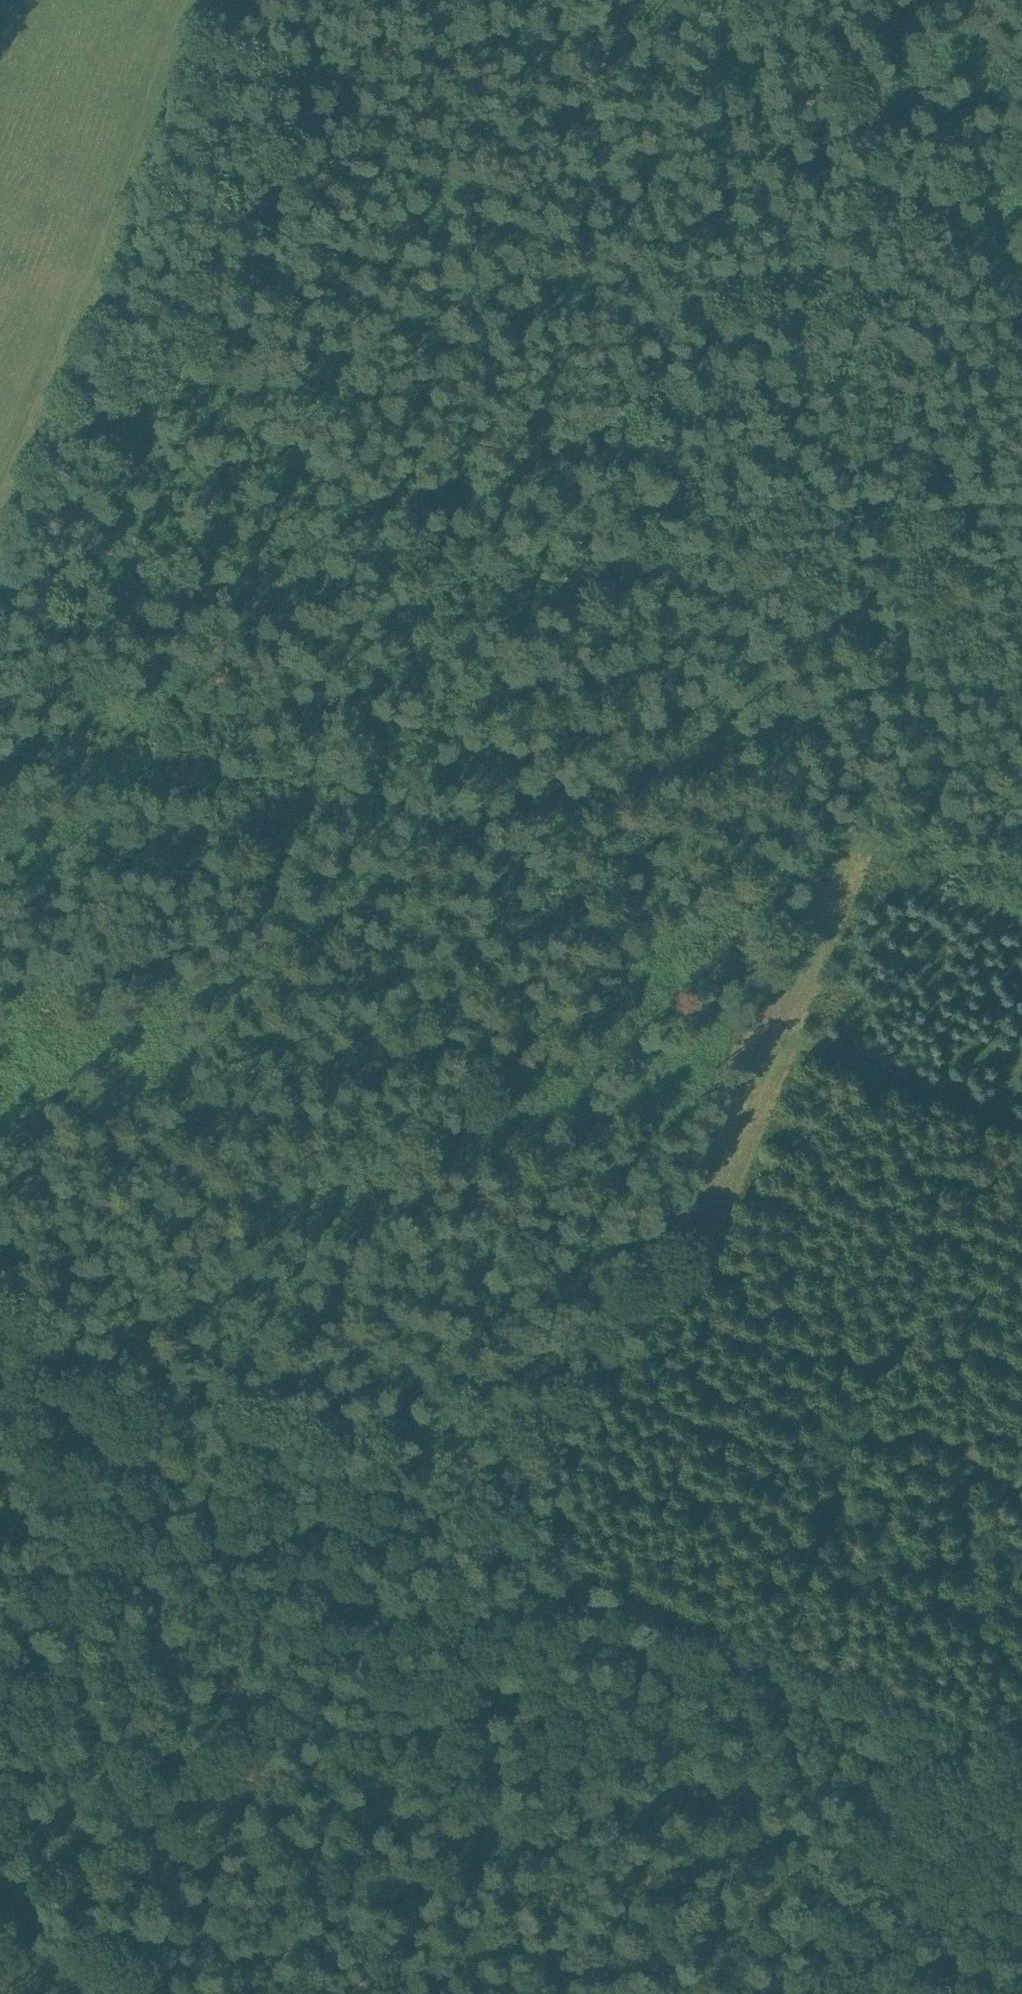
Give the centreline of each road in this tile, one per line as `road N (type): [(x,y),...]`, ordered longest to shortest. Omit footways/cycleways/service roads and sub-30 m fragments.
road 1 (track): [(0,521),(222,0)]
road 2 (track): [(1021,1741),(545,1547)]

